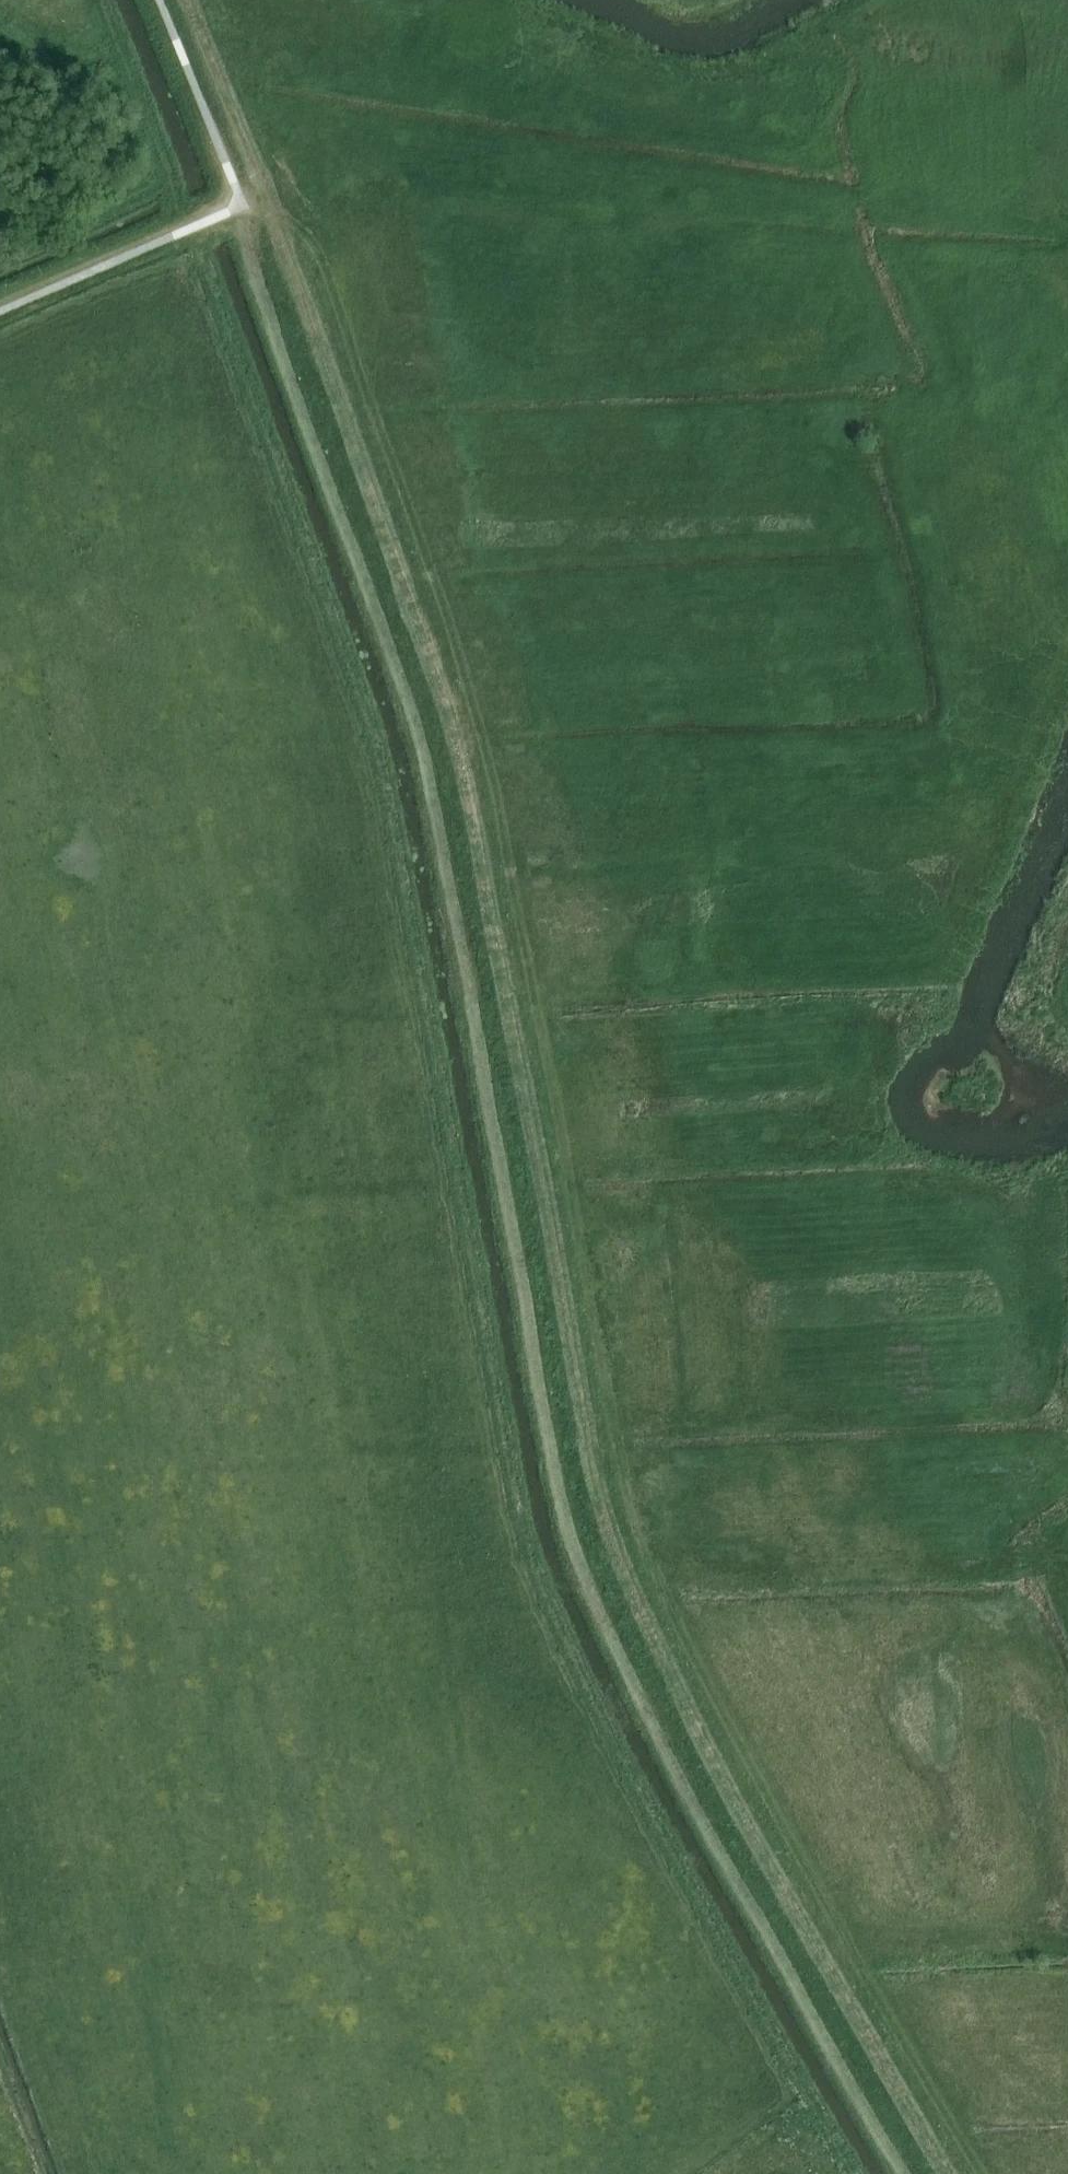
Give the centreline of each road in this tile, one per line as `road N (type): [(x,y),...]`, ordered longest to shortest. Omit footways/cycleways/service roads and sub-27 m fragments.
road 1 (track): [(996,2173),(673,1612),(621,1473),(487,743),(306,240),(273,202),(243,206)]

